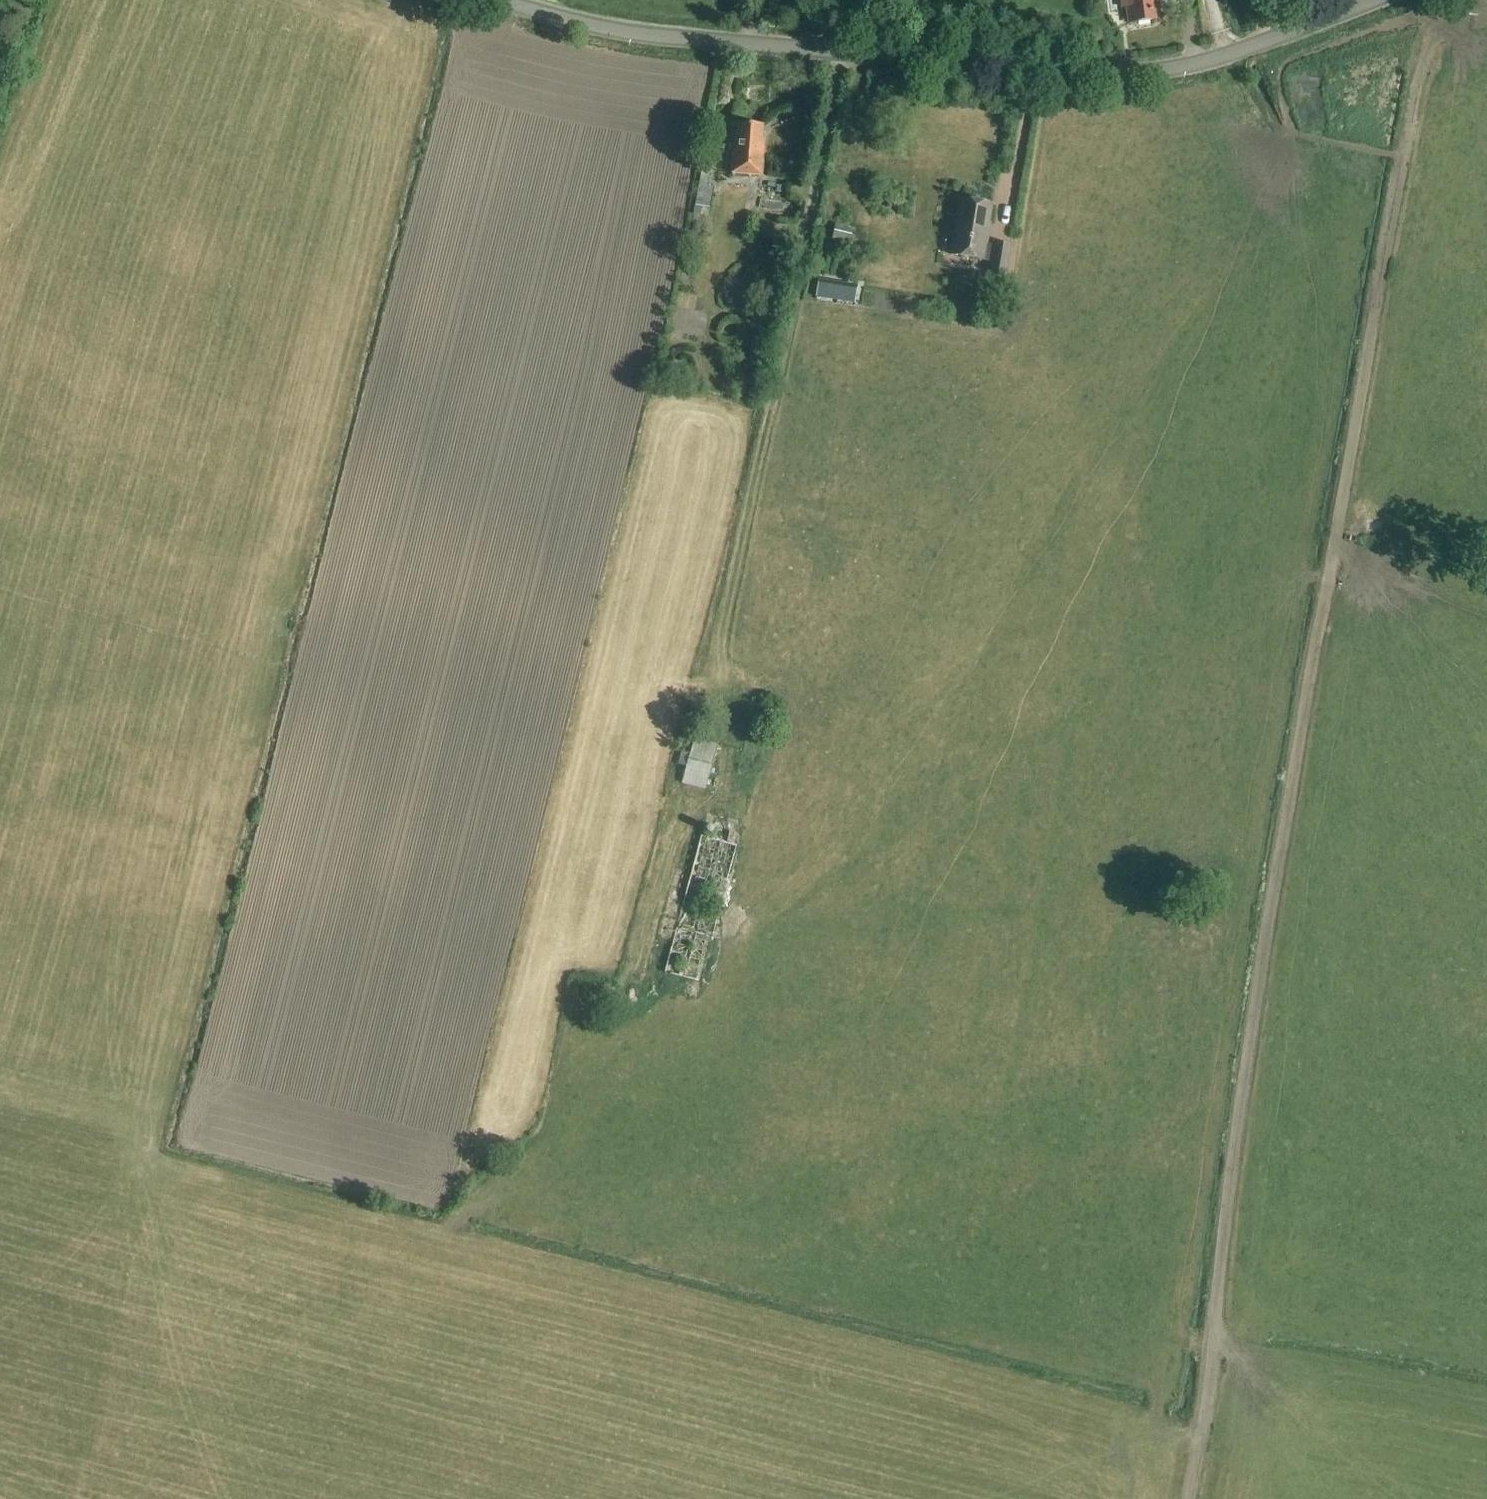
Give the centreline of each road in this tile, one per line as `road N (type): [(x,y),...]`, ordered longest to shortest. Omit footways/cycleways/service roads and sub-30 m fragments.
road 1 (tertiary): [(1374,0),(1227,54),(1129,73),(607,30),(509,0)]
road 2 (track): [(835,51),(814,191),(715,659),(723,685),(743,699)]

